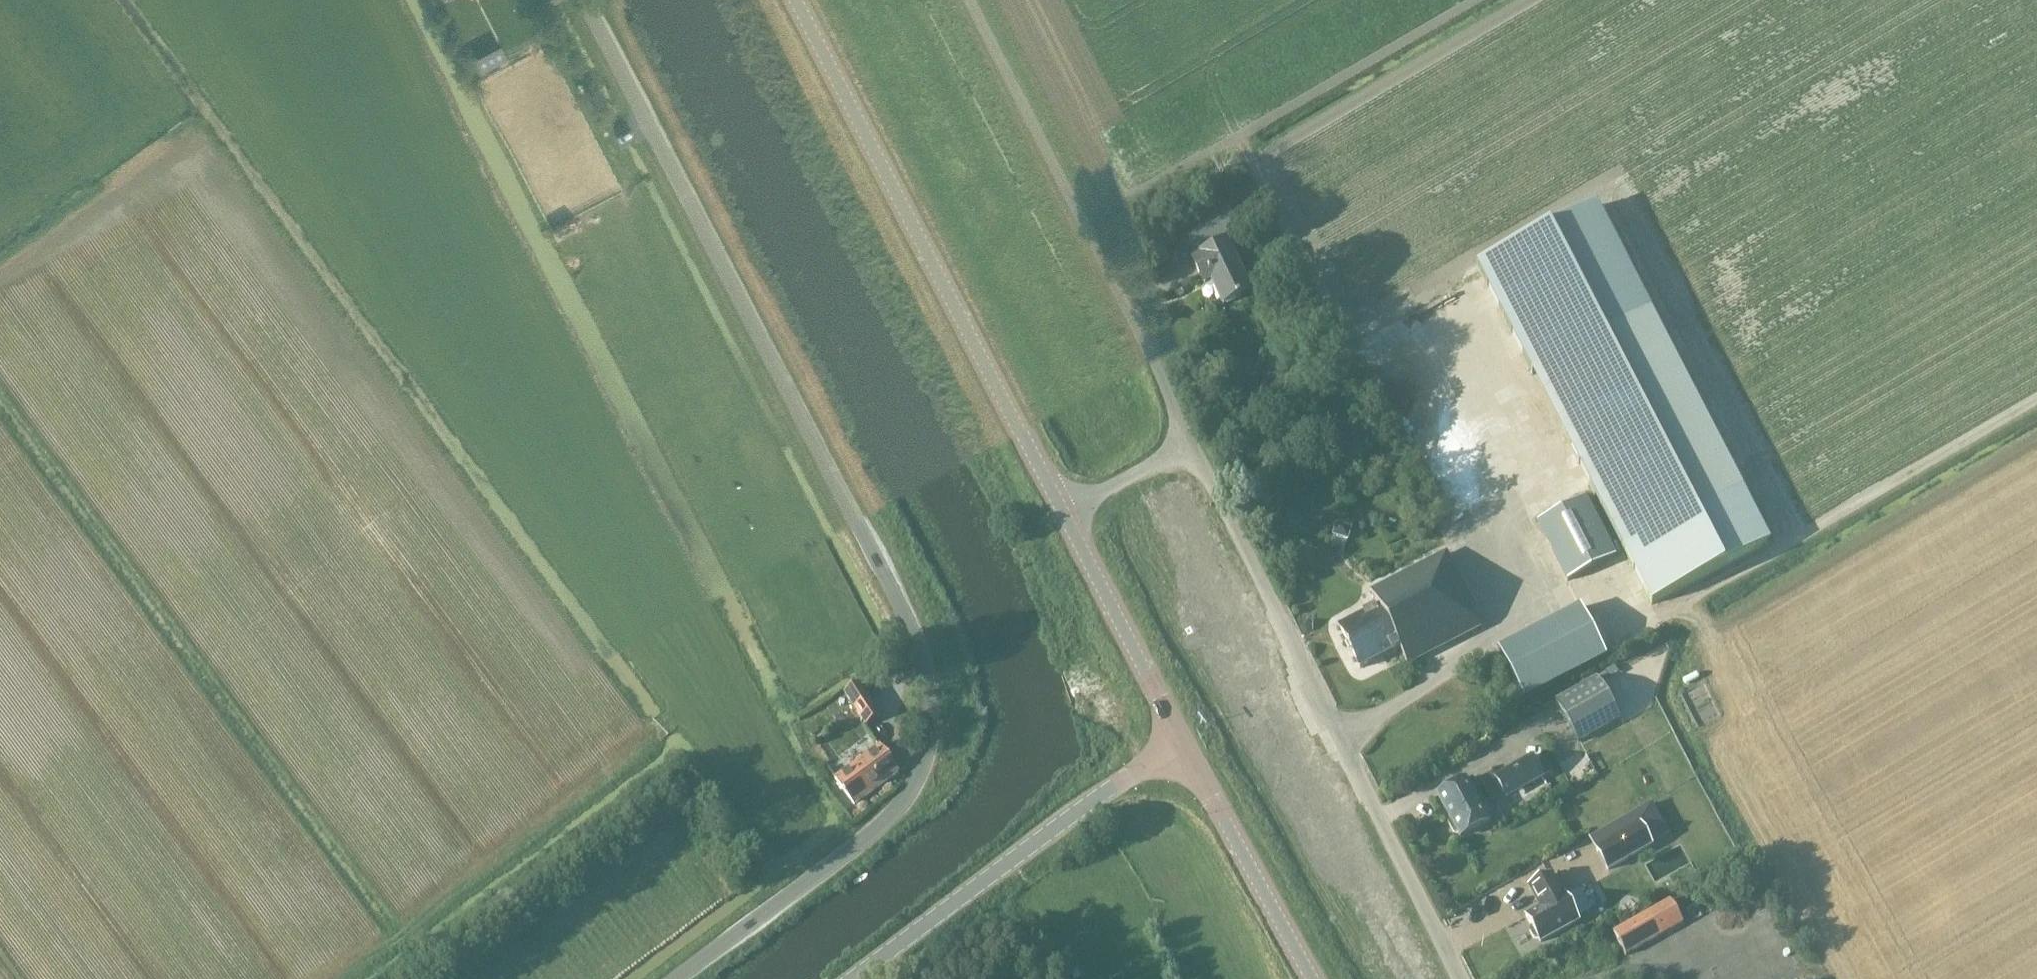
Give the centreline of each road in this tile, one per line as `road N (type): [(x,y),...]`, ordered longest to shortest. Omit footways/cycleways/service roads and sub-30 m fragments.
road 1 (unclassified): [(675,978),(887,817),(919,776),(930,696),(920,646),(583,0)]
road 2 (unclassified): [(1457,978),(1193,445)]
road 3 (tertiary): [(1062,510),(797,0)]
road 4 (unclassified): [(1193,445),(967,0)]
road 5 (tertiary): [(856,978),(1181,745)]
road 6 (tertiary): [(1309,978),(1181,745)]
road 7 (tertiary): [(1181,745),(1062,510)]
road 8 (unclassified): [(1062,510),(1193,445)]

